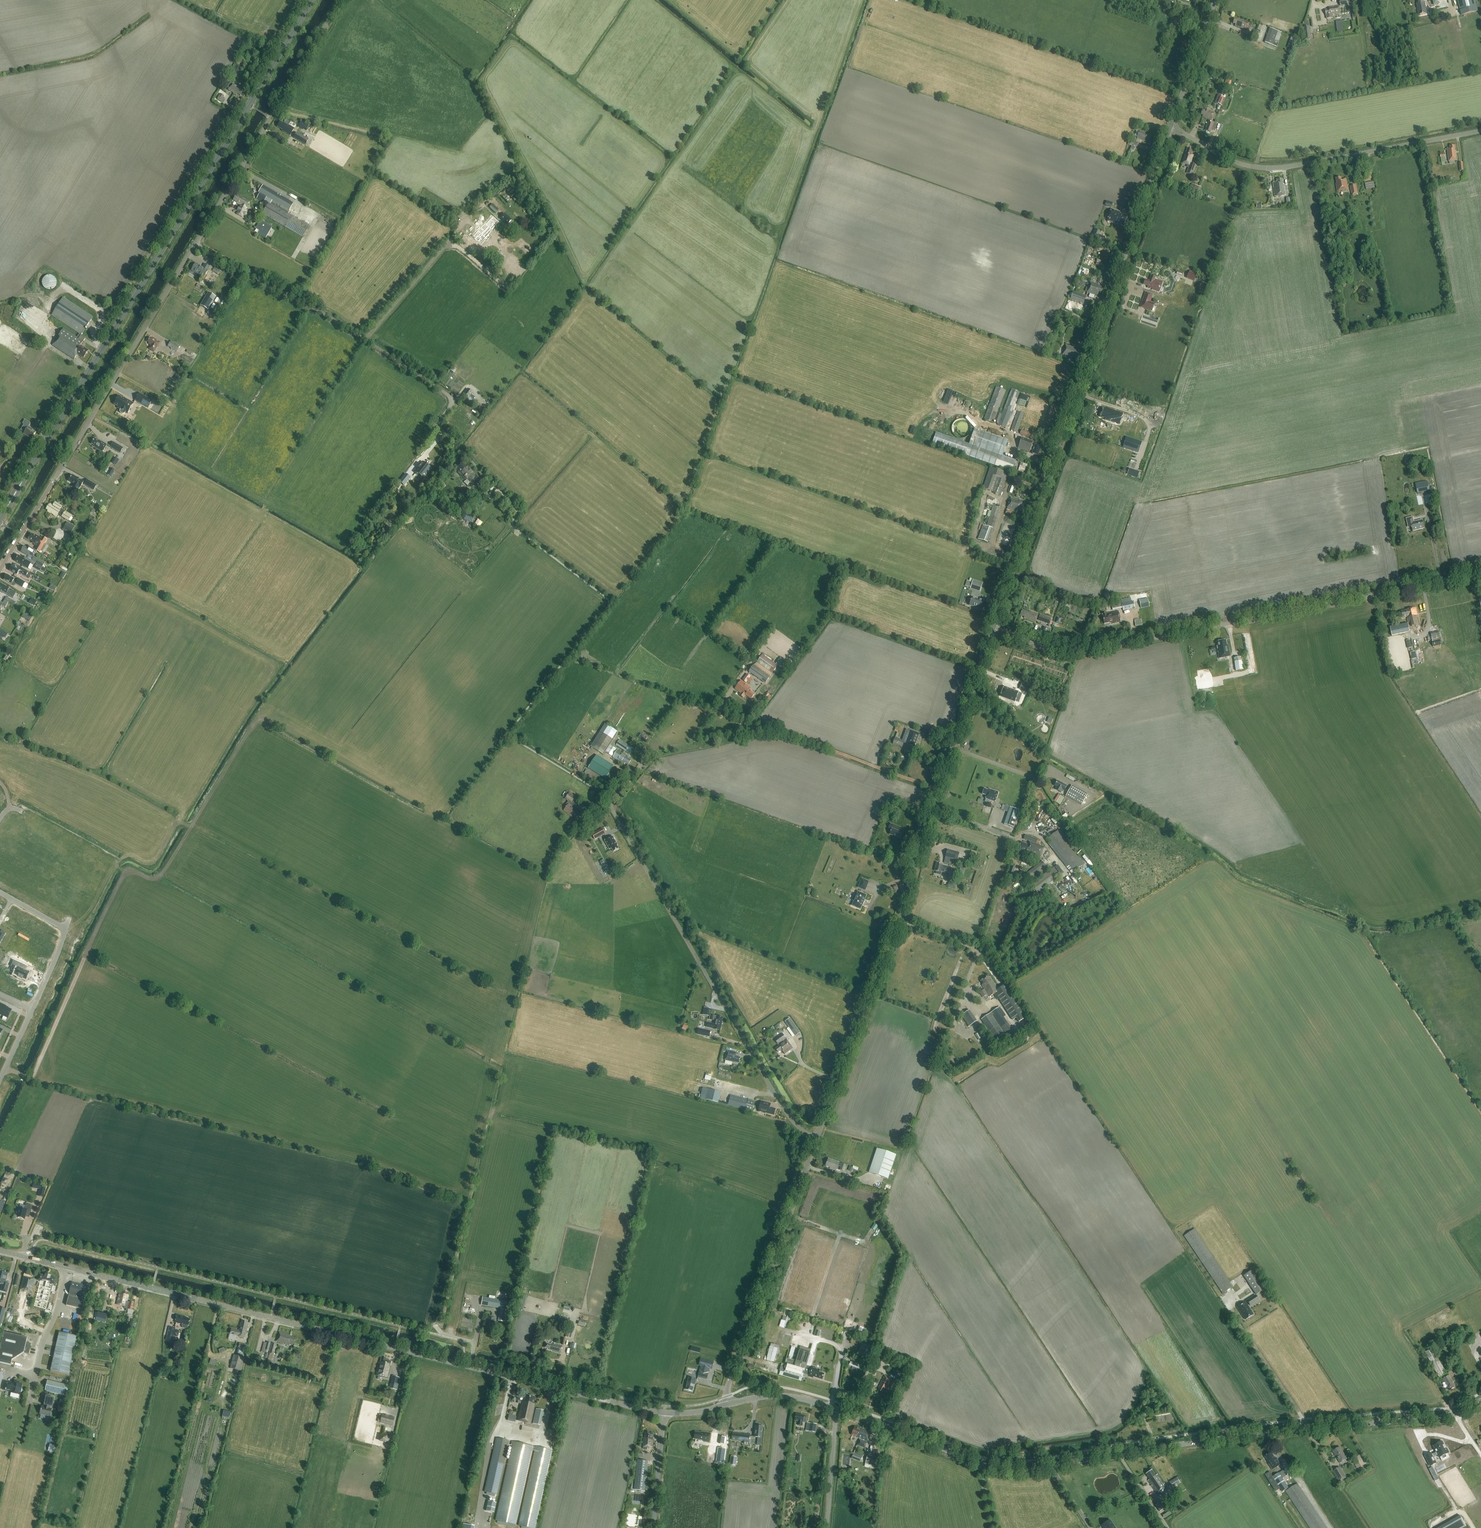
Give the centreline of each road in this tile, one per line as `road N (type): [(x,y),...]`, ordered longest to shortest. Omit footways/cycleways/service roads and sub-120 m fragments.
road 1 (tertiary): [(836,1409),(1014,1470),(1435,1418),(1480,1400)]
road 2 (tertiary): [(664,1413),(66,1267)]
road 3 (secondary): [(0,519),(313,0)]
road 4 (unclassified): [(817,1138),(905,901),(992,629)]
road 5 (unclassified): [(992,629),(1170,127)]
road 6 (unclassified): [(992,629),(1079,652),(1480,573)]
road 7 (unclassified): [(195,244),(449,395),(440,429),(515,505),(521,532)]
road 8 (unclassified): [(817,1138),(782,1107),(612,800)]
road 9 (unclassified): [(0,570),(195,244)]
road 10 (unclassified): [(1480,130),(1266,168),(1236,162),(1170,127)]
road 11 (unclassified): [(195,244),(340,0)]
road 12 (unclassified): [(728,1405),(817,1138)]
road 13 (track): [(362,337),(468,218)]
road 14 (track): [(1306,1428),(1231,1310)]
road 15 (residential): [(30,1399),(66,1267)]
road 16 (unclassified): [(1170,127),(1215,0)]

